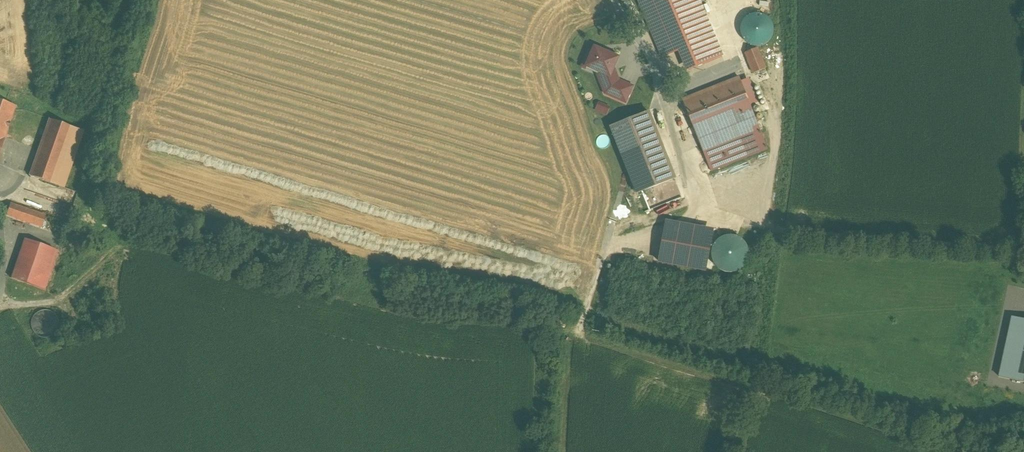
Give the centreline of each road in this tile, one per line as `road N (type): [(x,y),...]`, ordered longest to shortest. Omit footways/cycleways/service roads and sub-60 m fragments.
road 1 (track): [(695,202),(819,240),(934,251),(1023,248)]
road 2 (residential): [(616,0),(695,202)]

